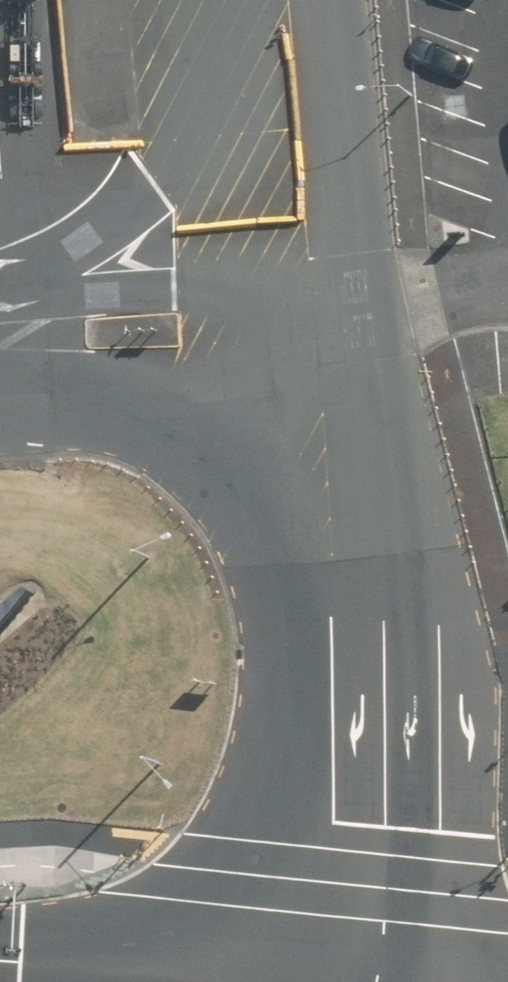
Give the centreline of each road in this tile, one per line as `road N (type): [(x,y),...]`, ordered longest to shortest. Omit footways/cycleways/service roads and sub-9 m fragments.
road 1 (unclassified): [(341,713),(334,665),(290,543),(243,476),(189,421),(101,384),(0,368)]
road 2 (unclassified): [(331,423),(262,0)]
road 3 (unclassified): [(0,304),(176,289),(228,302),(265,326),(331,423)]
road 4 (unclassified): [(341,713),(331,423)]
road 5 (unclassified): [(339,981),(341,713)]

